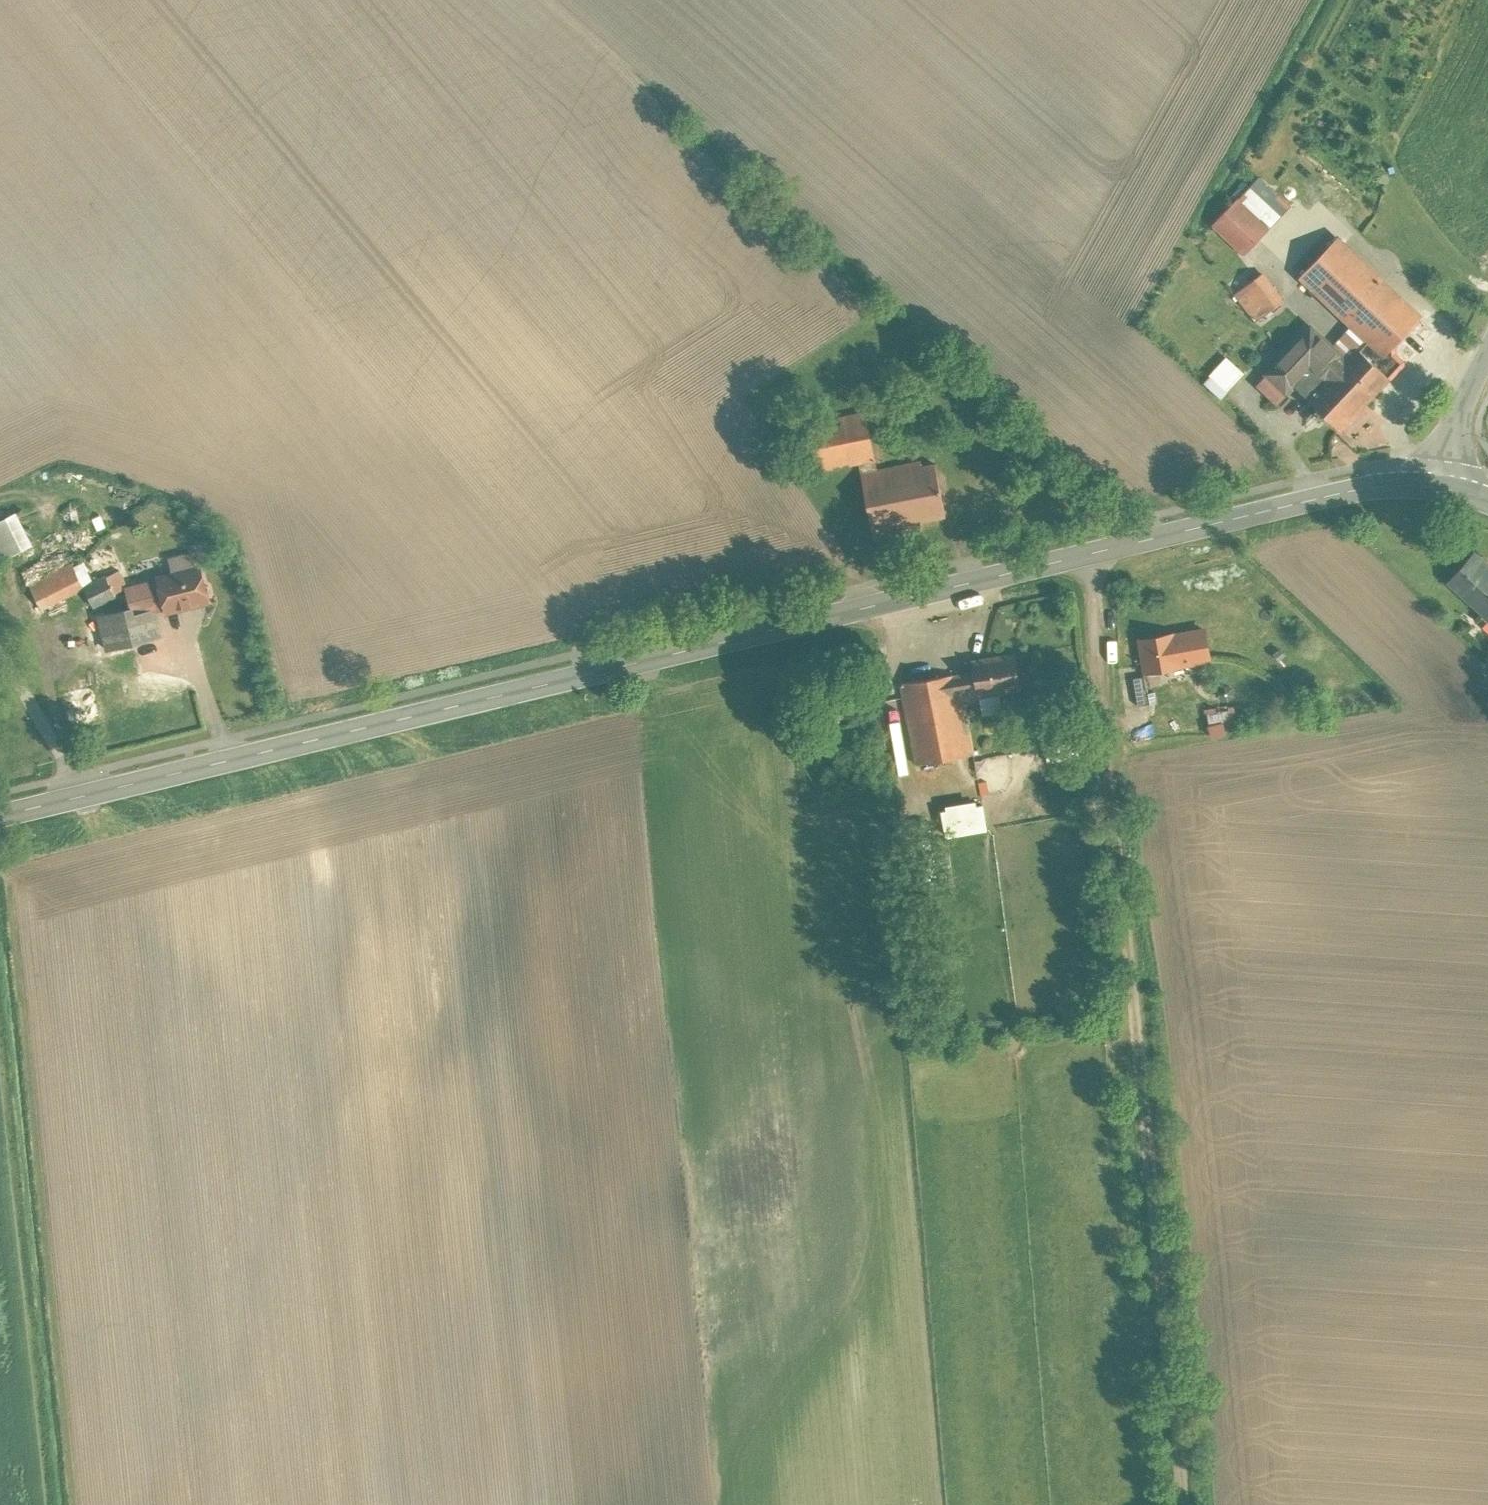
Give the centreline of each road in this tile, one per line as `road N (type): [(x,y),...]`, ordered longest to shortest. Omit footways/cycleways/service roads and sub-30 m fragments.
road 1 (secondary): [(1435,486),(1374,487),(1304,501),(0,816)]
road 2 (track): [(1092,554),(1185,1504)]
road 3 (tertiary): [(1435,486),(1487,352)]

